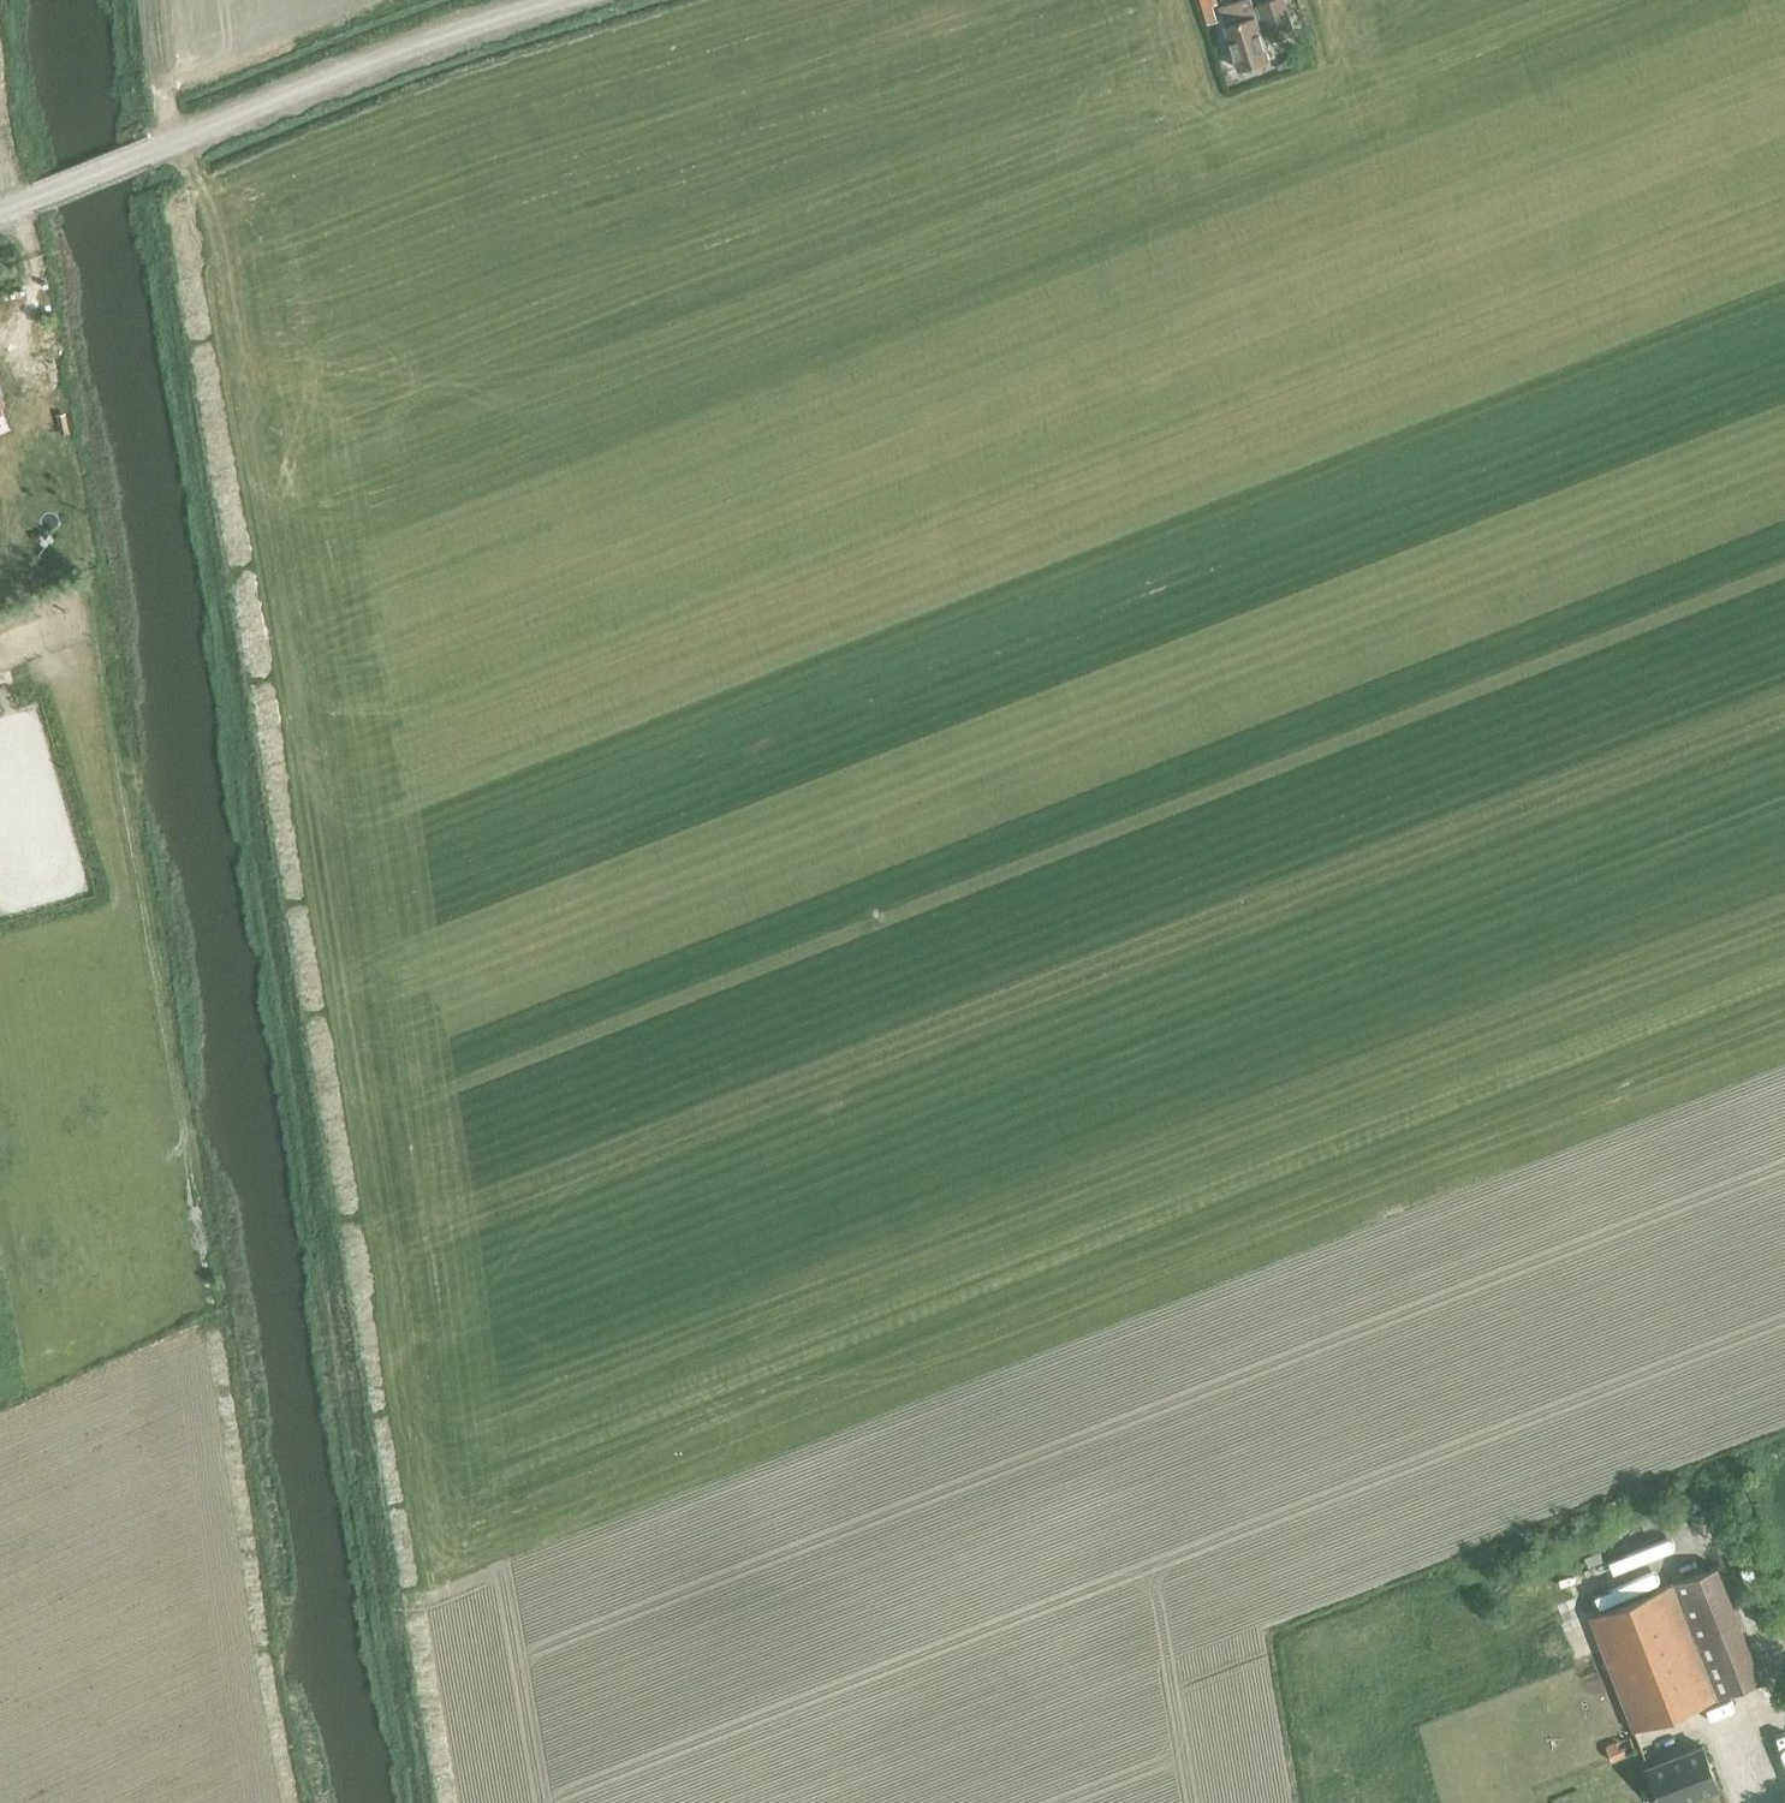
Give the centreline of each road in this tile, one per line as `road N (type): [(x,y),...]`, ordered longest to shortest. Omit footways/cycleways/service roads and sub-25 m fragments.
road 1 (unclassified): [(0,211),(553,0)]

